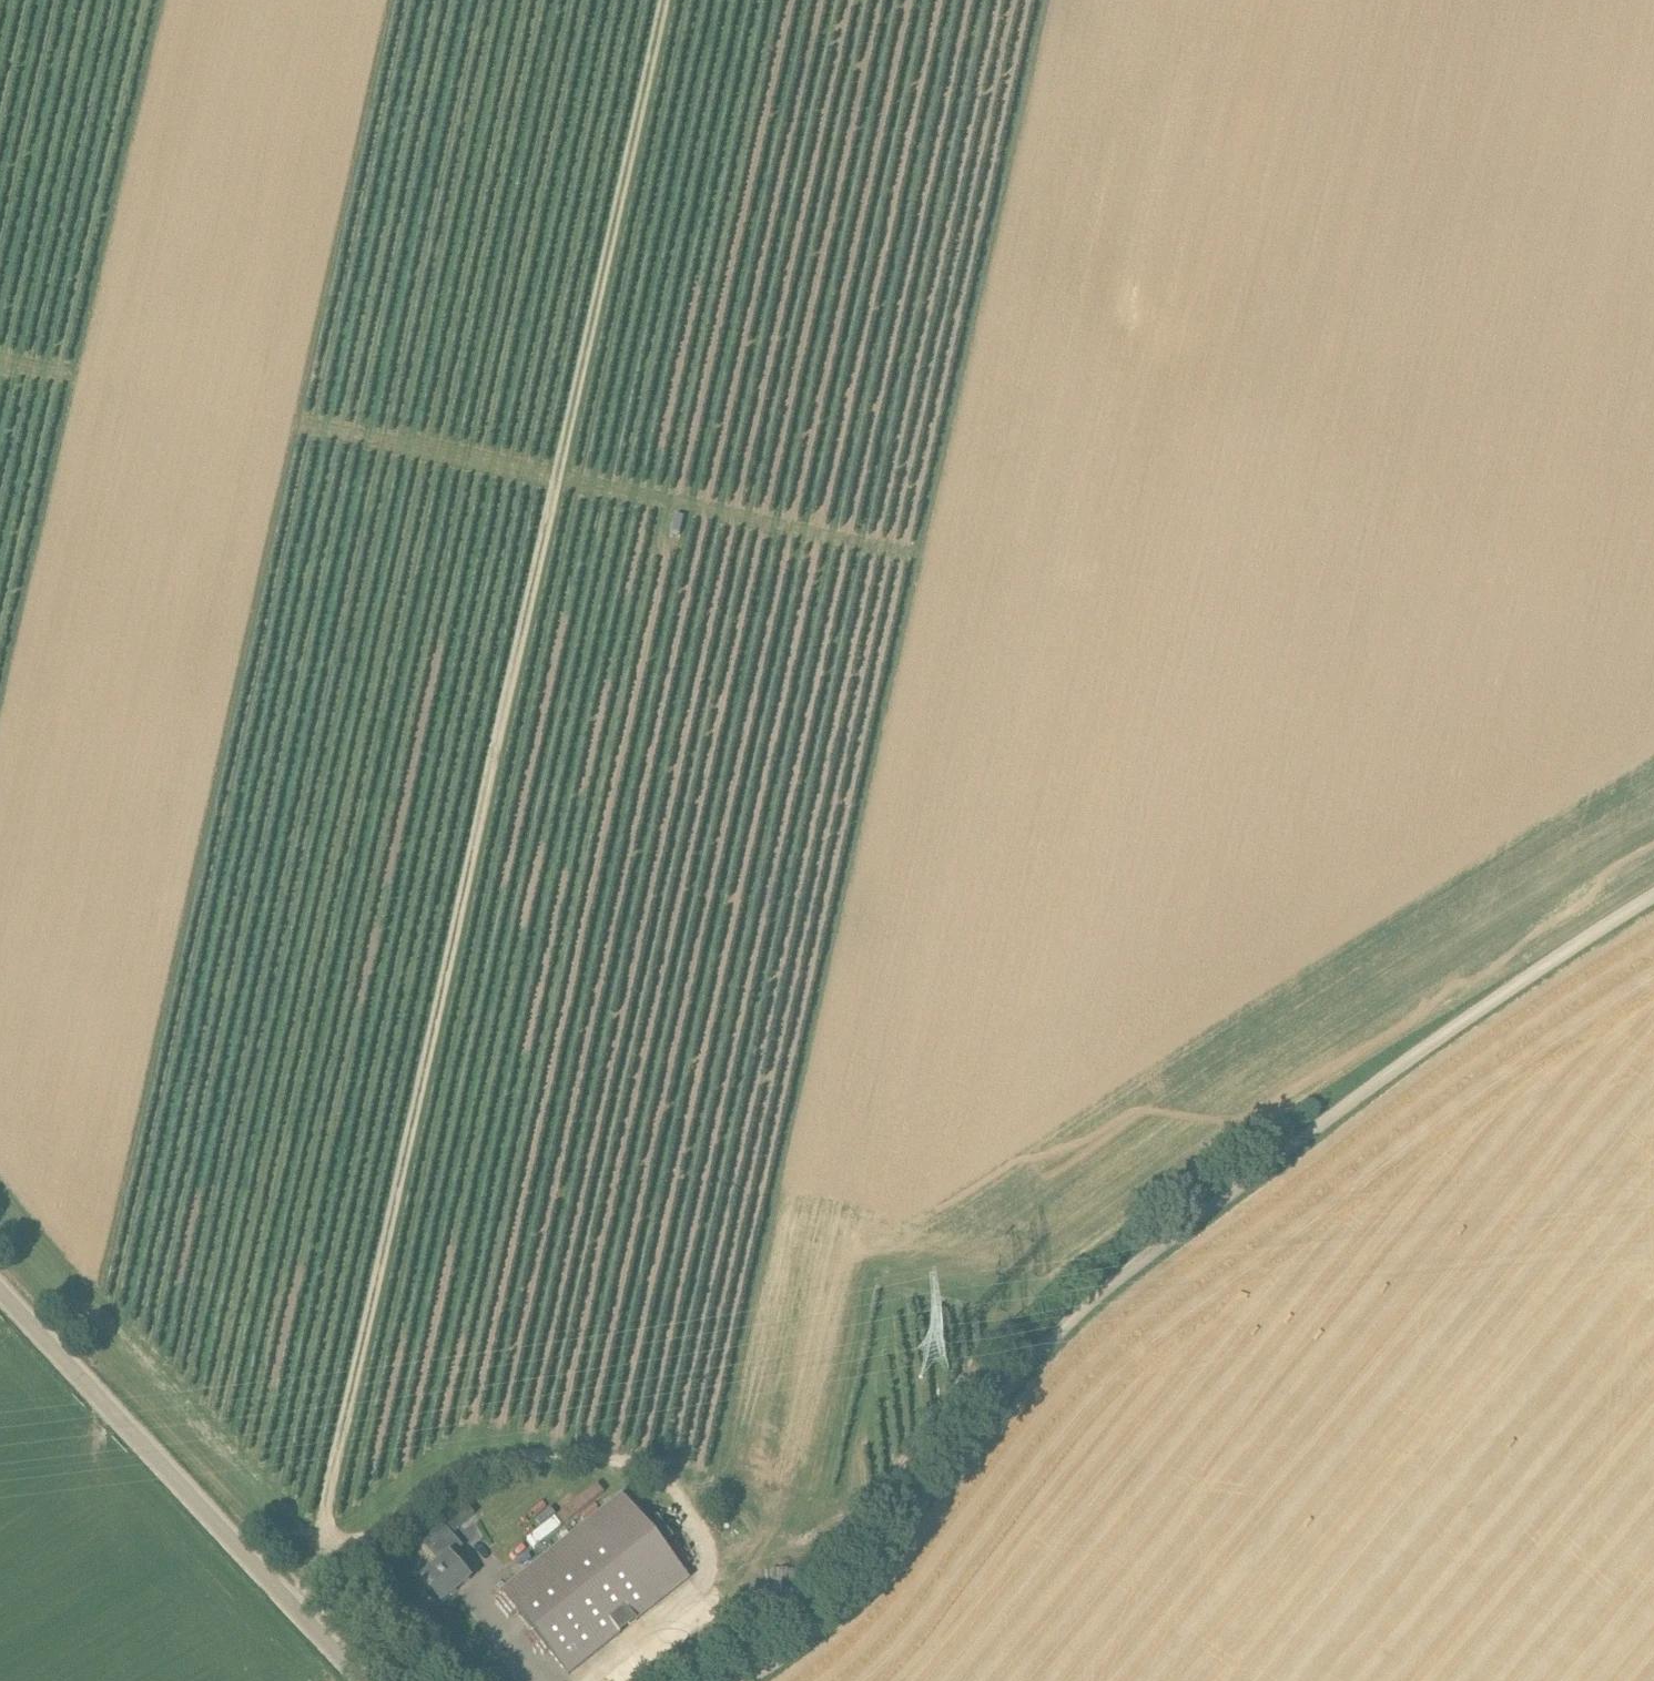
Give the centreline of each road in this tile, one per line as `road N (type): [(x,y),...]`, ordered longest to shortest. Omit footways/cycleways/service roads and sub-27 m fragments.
road 1 (unclassified): [(742,1680),(802,1644),(854,1593),(1083,1307),(1384,1078),(1653,895)]
road 2 (unclassified): [(362,1680),(0,1290)]

